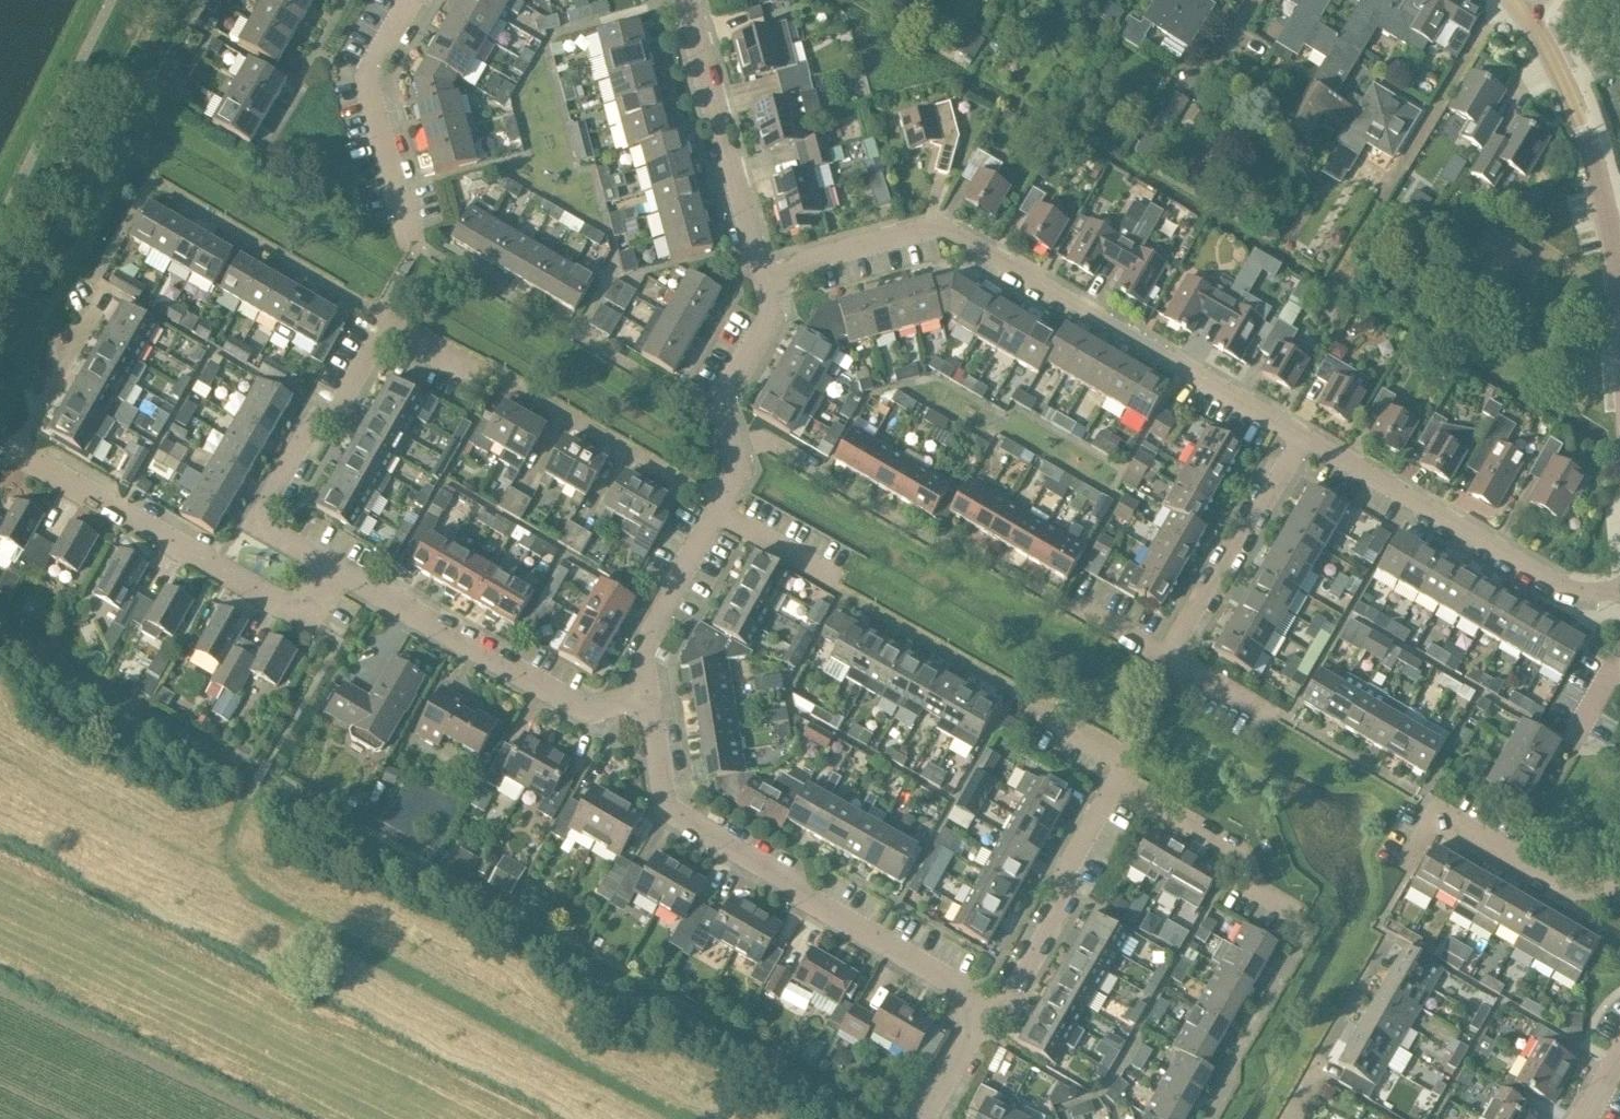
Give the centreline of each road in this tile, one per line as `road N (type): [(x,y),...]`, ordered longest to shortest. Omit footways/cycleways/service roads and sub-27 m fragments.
road 1 (residential): [(1304,436),(941,226),(761,276)]
road 2 (residential): [(333,569),(304,618),(24,457),(23,439),(97,307)]
road 3 (residential): [(648,698),(669,811),(954,984),(968,1012)]
road 4 (residential): [(761,276),(771,323),(720,405),(740,469),(651,631),(644,665),(648,698)]
road 5 (residential): [(333,569),(255,525),(383,328),(395,326),(482,371)]
road 6 (residential): [(1619,589),(1558,584),(1304,436)]
road 7 (residential): [(648,698),(583,712),(333,569)]
road 8 (residential): [(968,1012),(1006,1004),(1067,897),(1063,876),(1117,781)]
road 9 (unclassified): [(1619,291),(1611,225),(1573,100),(1526,17)]
road 10 (residential): [(684,0),(761,276)]
road 11 (residential): [(1619,891),(1554,885),(1445,817),(1429,828),(1405,870)]
road 12 (residential): [(1165,657),(1304,436)]
road 13 (residential): [(415,244),(370,77),(410,0)]
road 14 (residential): [(1297,916),(1253,890),(1238,852),(1117,781)]
road 15 (residential): [(1385,191),(1504,0)]
road 16 (residential): [(1289,1118),(1389,937)]
road 17 (residential): [(1276,717),(1165,657)]

